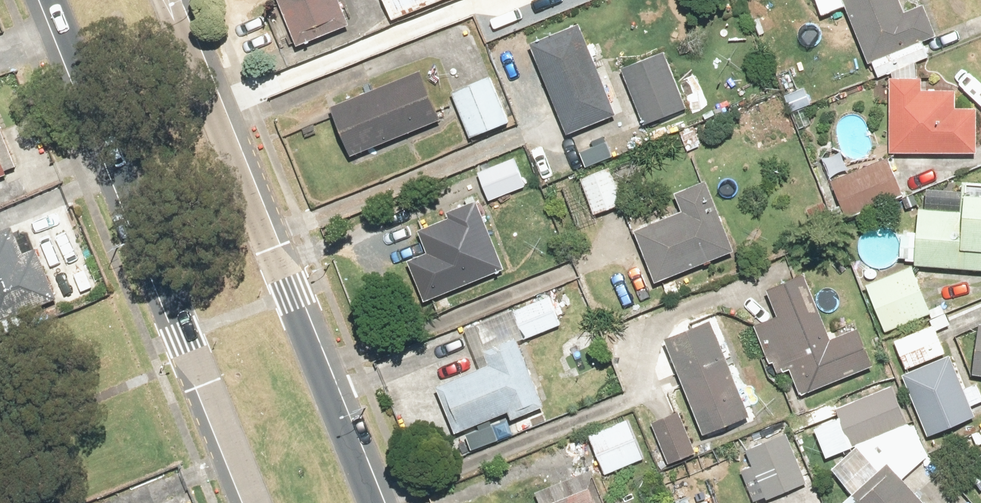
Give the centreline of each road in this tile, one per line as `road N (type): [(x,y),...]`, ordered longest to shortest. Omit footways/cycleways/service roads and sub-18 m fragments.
road 1 (primary): [(256,502),(50,0)]
road 2 (primary): [(177,0),(380,502)]

